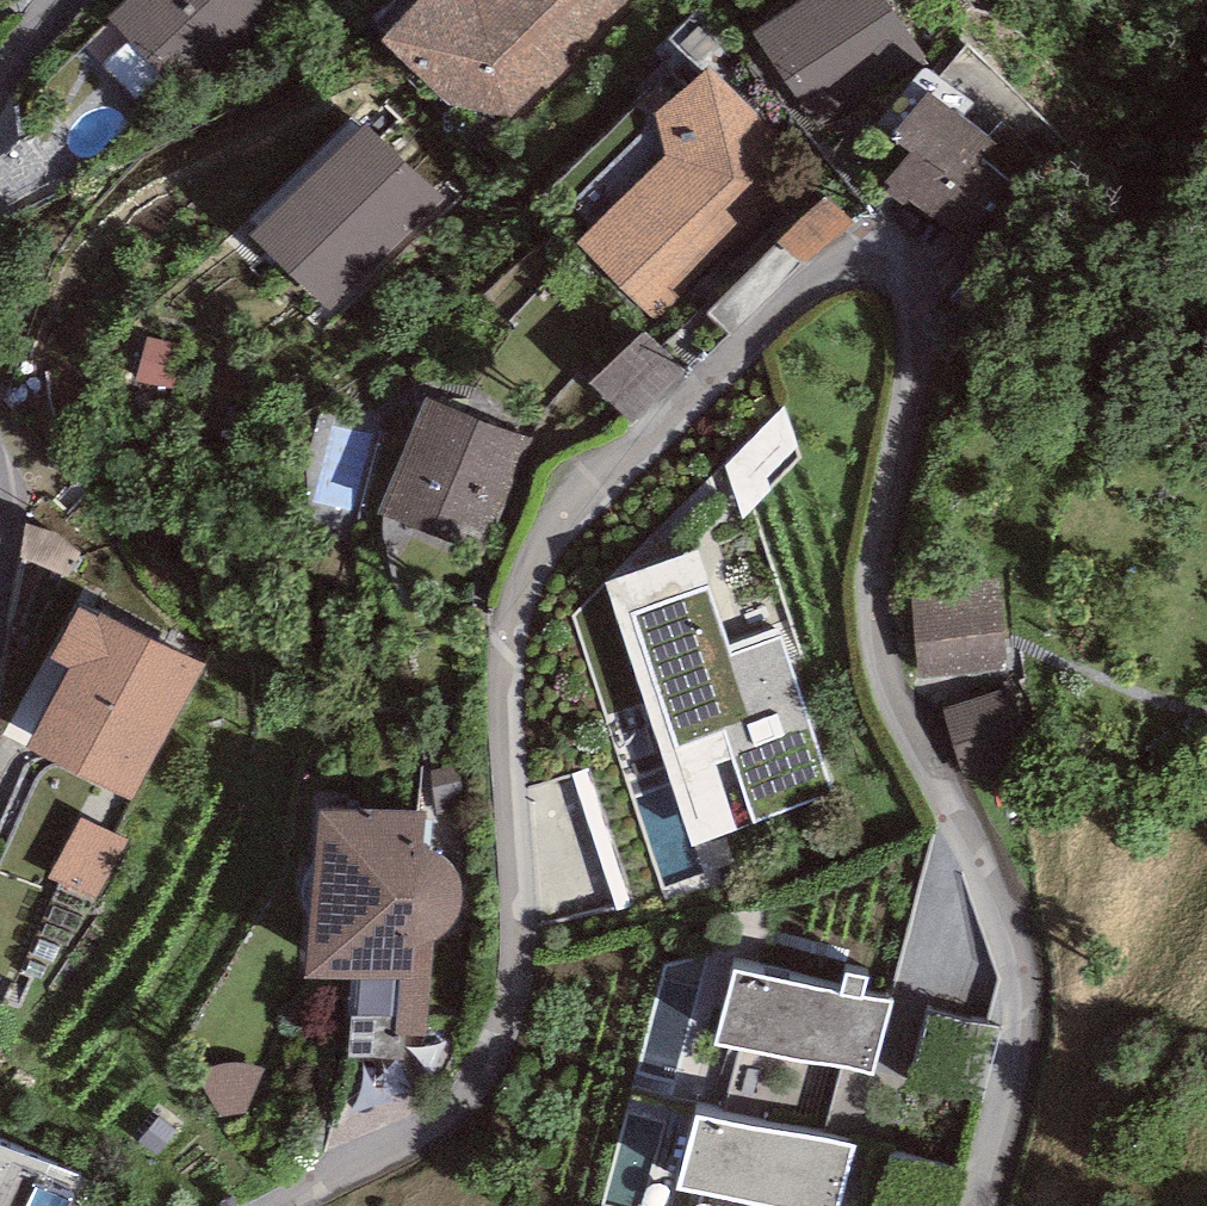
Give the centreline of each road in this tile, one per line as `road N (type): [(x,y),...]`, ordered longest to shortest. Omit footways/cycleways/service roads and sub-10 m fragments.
road 1 (residential): [(983,1205),(1025,1033),(1026,980),(990,868),(881,666),(877,565),(917,335),(906,282),(892,267),(854,261),(806,285),(553,526),(510,617),(505,661),(516,933),(513,983),(487,1067),(455,1110),(428,1128),(272,1205)]

